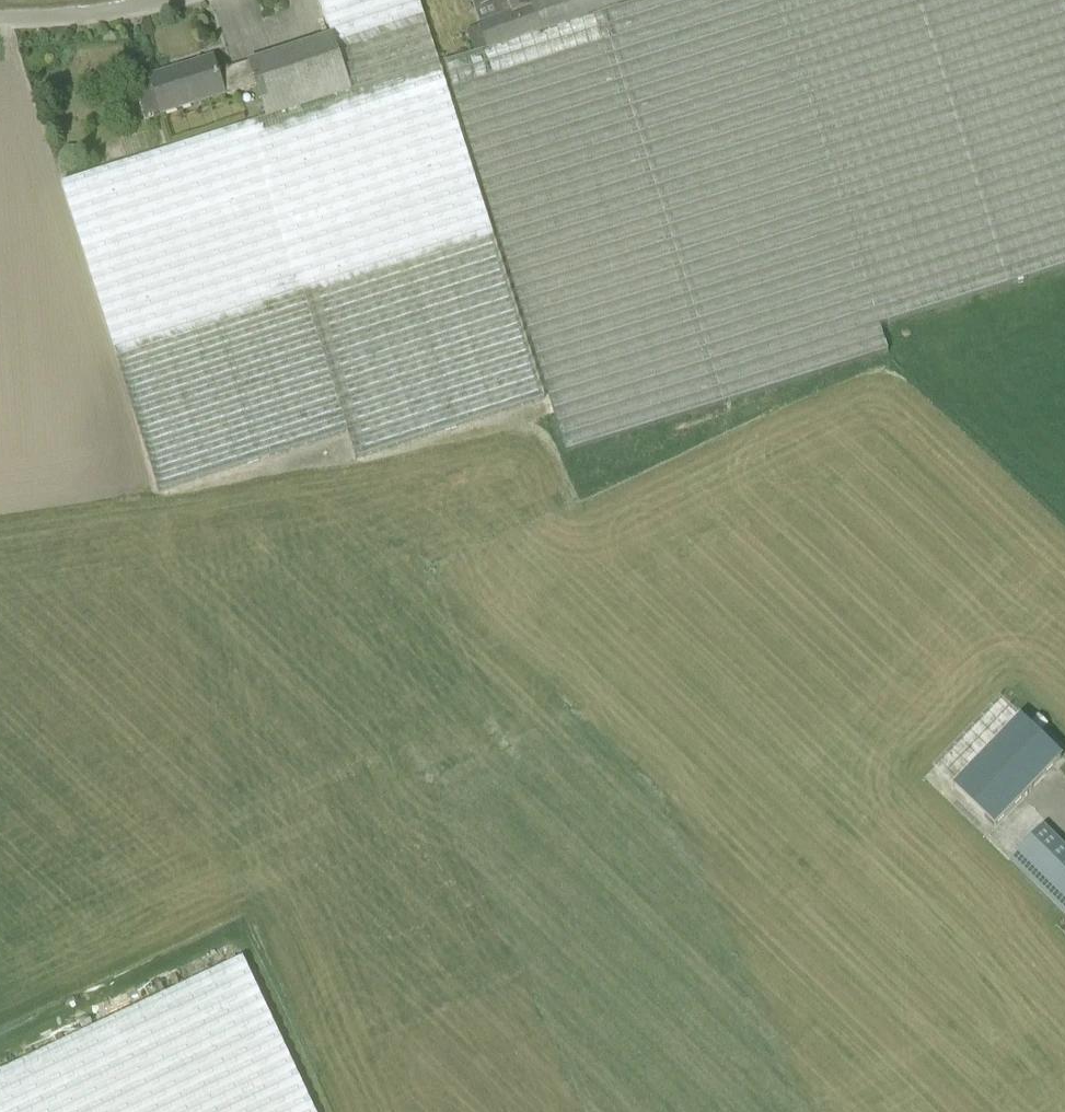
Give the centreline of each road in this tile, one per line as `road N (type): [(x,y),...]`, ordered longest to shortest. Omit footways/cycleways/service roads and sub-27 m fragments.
road 1 (unclassified): [(0,18),(170,0)]

